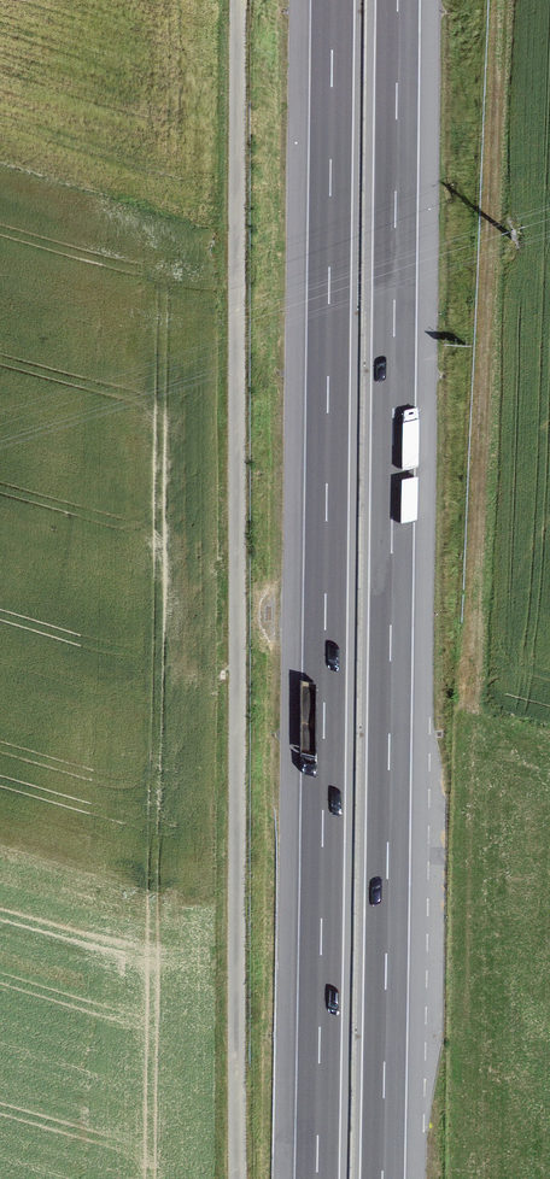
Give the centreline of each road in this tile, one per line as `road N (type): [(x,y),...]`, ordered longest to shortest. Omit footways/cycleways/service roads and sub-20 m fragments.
road 1 (motorway): [(382,1178),(398,0)]
road 2 (motorway): [(333,0),(317,1178)]
road 3 (track): [(238,0),(238,1178)]

